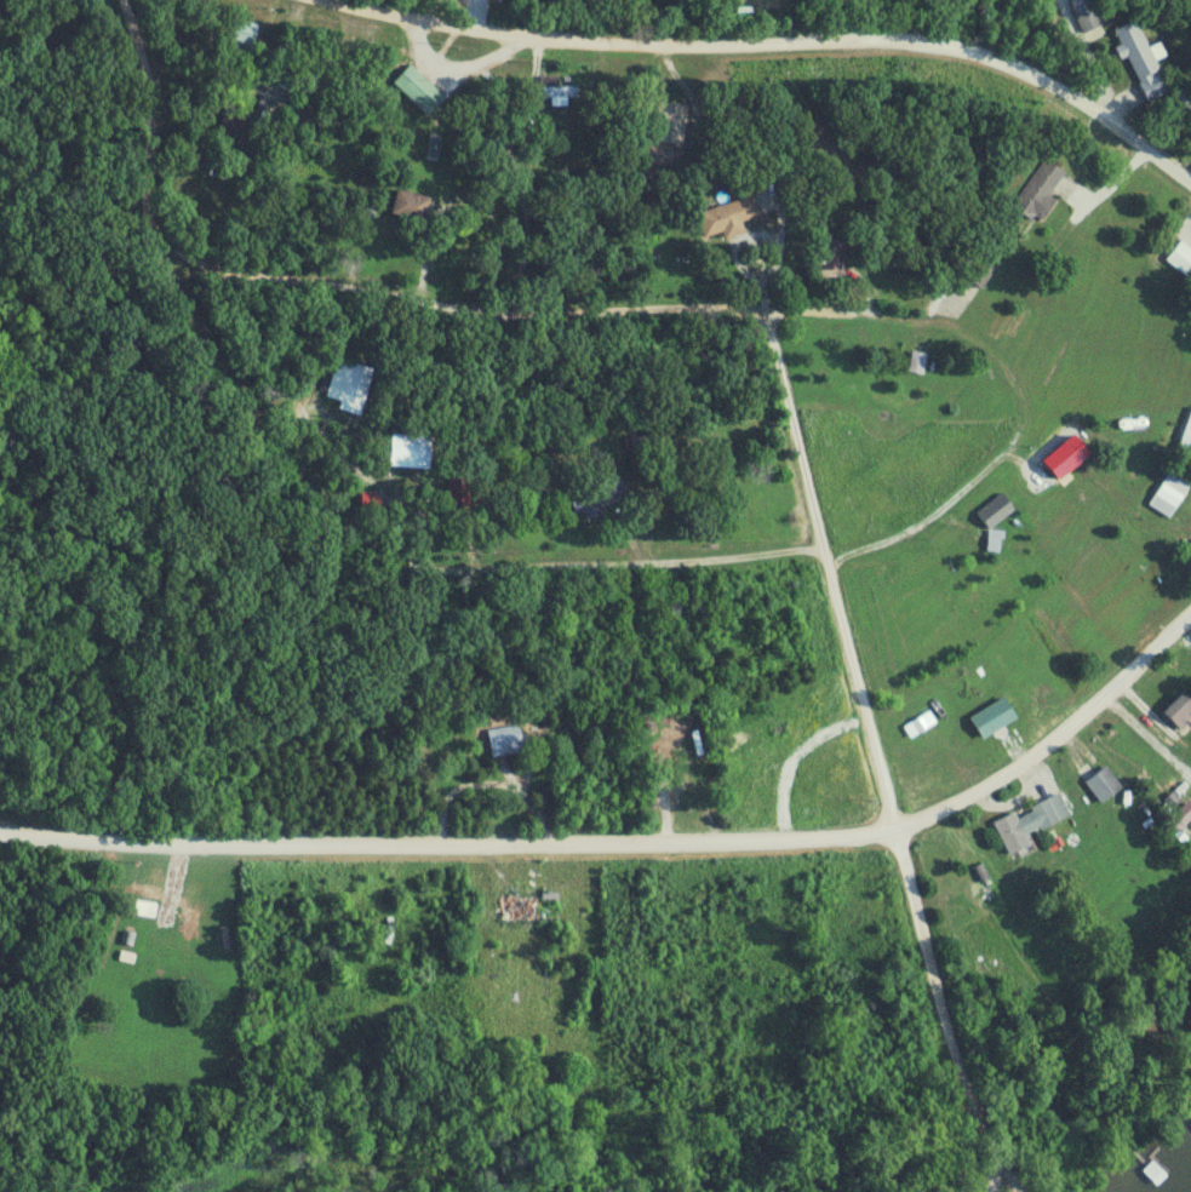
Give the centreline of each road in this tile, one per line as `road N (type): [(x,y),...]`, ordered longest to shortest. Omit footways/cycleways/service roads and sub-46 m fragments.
road 1 (residential): [(830,565),(931,523),(1008,452),(1020,411),(1015,377),(977,337),(940,322),(865,311),(492,310),(202,265),(156,245)]
road 2 (residential): [(1190,183),(1007,59),(966,46),(900,38),(750,47),(526,38),(327,0)]
road 3 (residential): [(0,834),(104,846),(675,844),(895,830)]
road 4 (residential): [(156,245),(222,360),(356,540),(410,562),(540,568),(823,551),(830,565)]
road 5 (residential): [(990,1191),(995,1161),(964,1096),(895,830)]
road 6 (residential): [(895,830),(954,807),(1042,755),(1190,617)]
road 7 (residential): [(895,830),(830,565)]
road 8 (residential): [(823,551),(765,310)]
road 9 (residential): [(156,245),(148,211),(151,113)]

